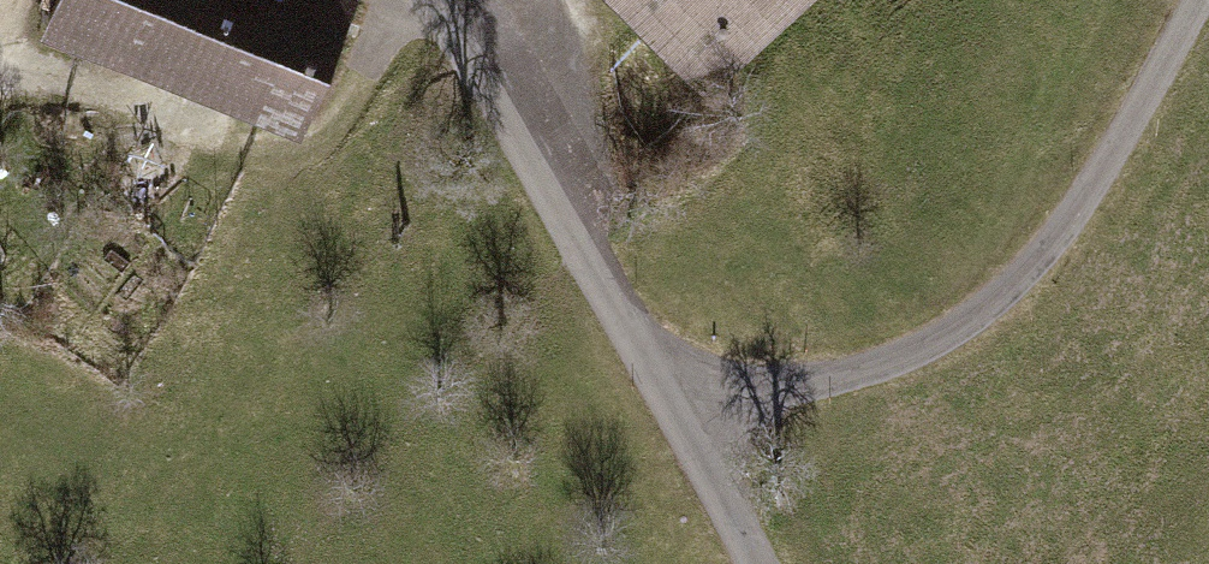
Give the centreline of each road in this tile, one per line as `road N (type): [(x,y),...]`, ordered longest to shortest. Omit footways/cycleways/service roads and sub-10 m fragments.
road 1 (unclassified): [(1197,0),(1078,204),(998,296),(897,356),(678,414)]
road 2 (track): [(412,0),(341,130),(290,162),(23,73),(0,36)]
road 3 (unclassified): [(433,0),(678,414)]
road 4 (unclassified): [(678,414),(750,563)]

